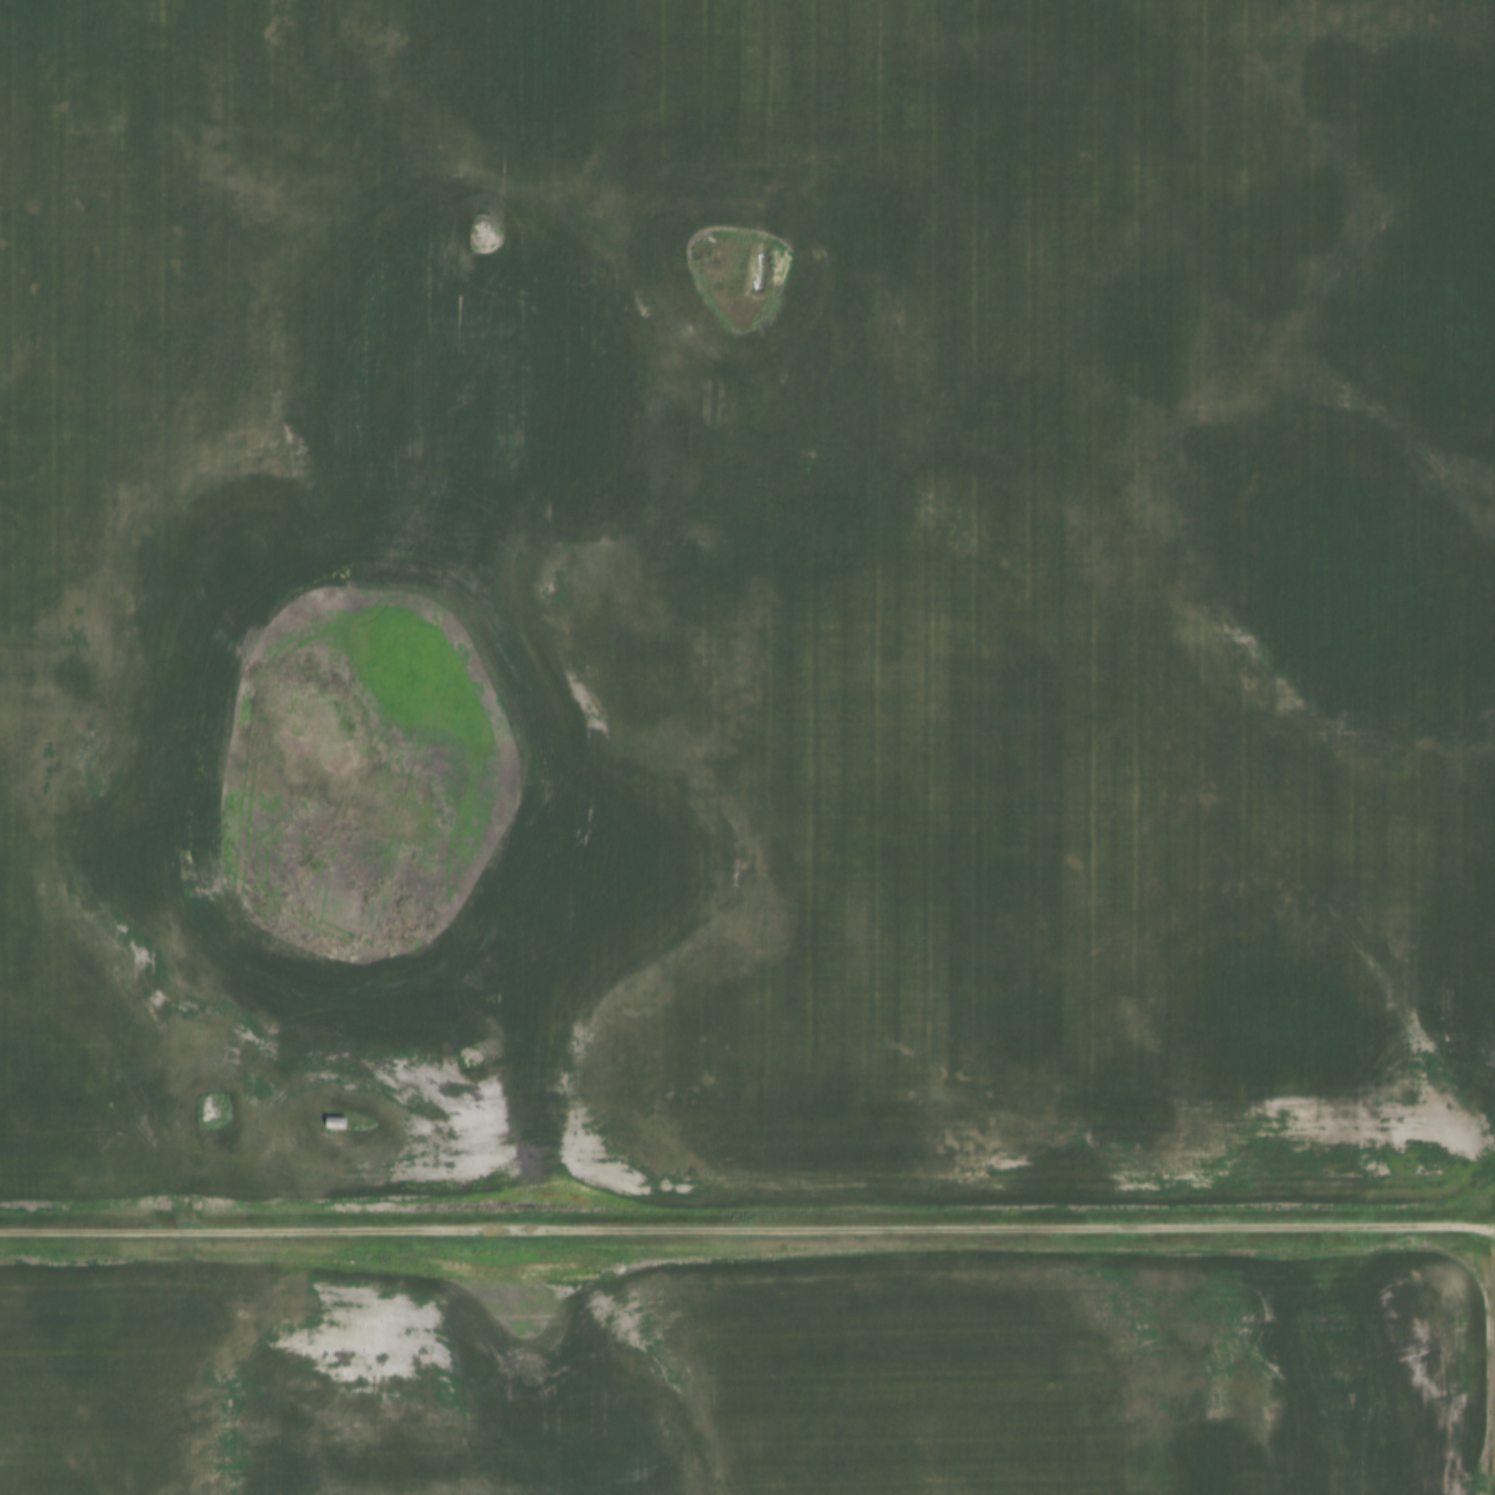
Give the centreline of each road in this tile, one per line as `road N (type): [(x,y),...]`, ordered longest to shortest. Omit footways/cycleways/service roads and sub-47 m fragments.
road 1 (track): [(1494,1232),(0,1238)]

